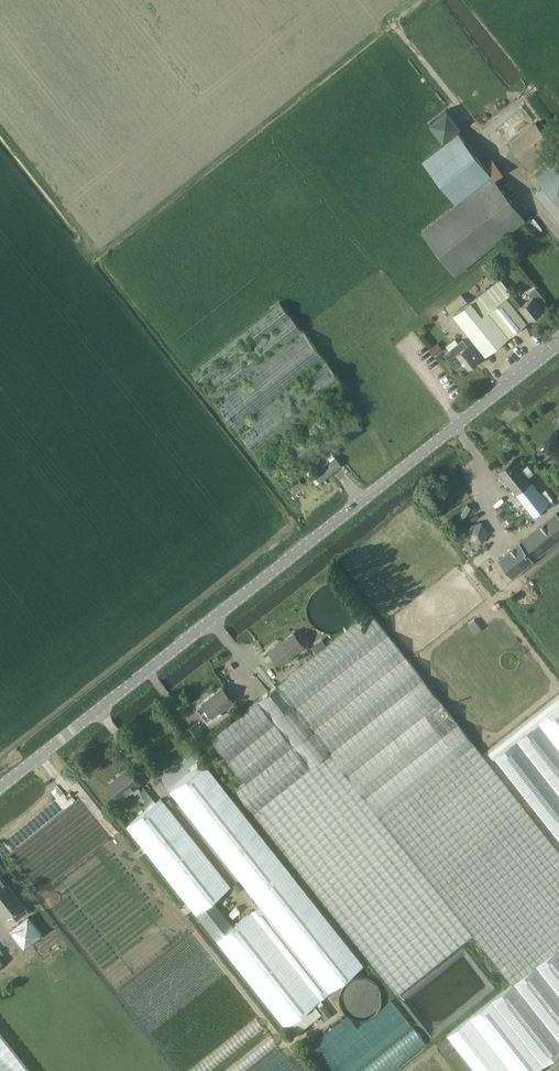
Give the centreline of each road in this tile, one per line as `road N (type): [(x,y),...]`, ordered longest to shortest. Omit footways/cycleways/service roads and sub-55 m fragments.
road 1 (tertiary): [(0,786),(558,342)]

